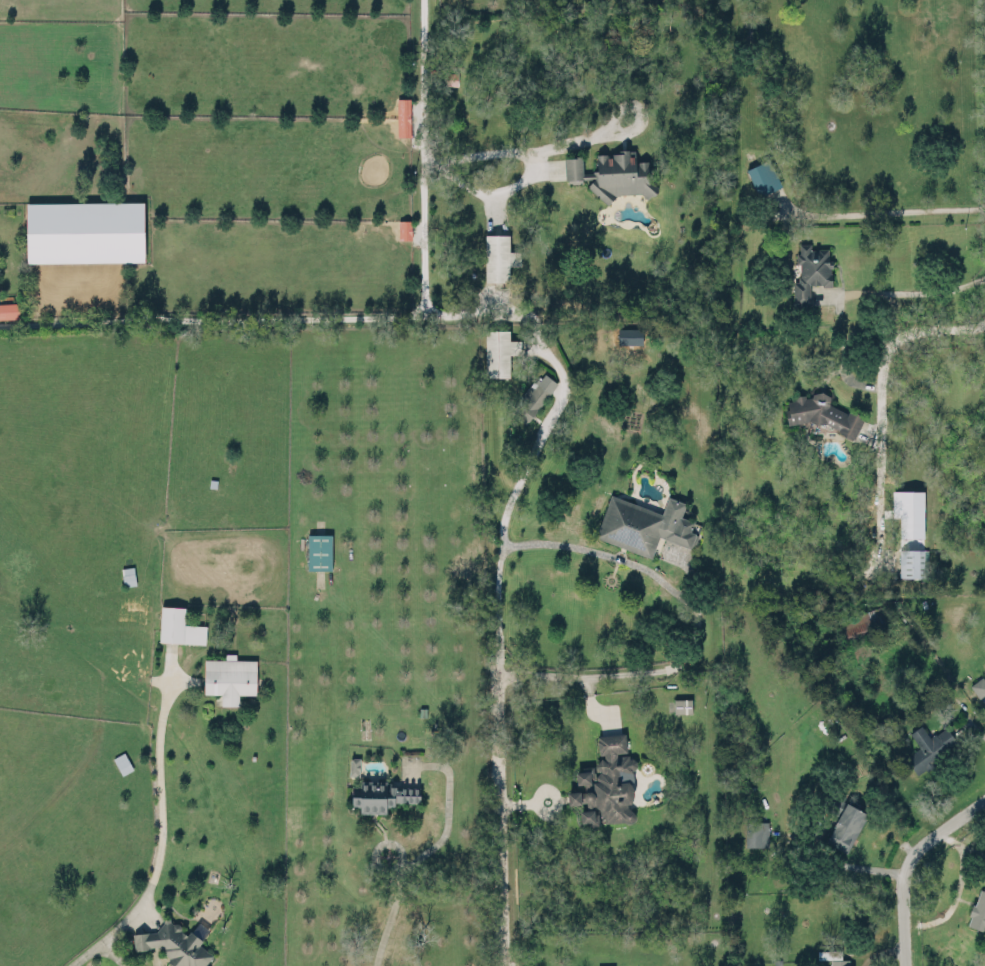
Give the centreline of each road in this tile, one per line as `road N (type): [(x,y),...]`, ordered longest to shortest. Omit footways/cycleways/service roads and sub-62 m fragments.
road 1 (residential): [(502,965),(500,522),(560,391),(532,324)]
road 2 (residential): [(903,965),(906,855),(984,799)]

